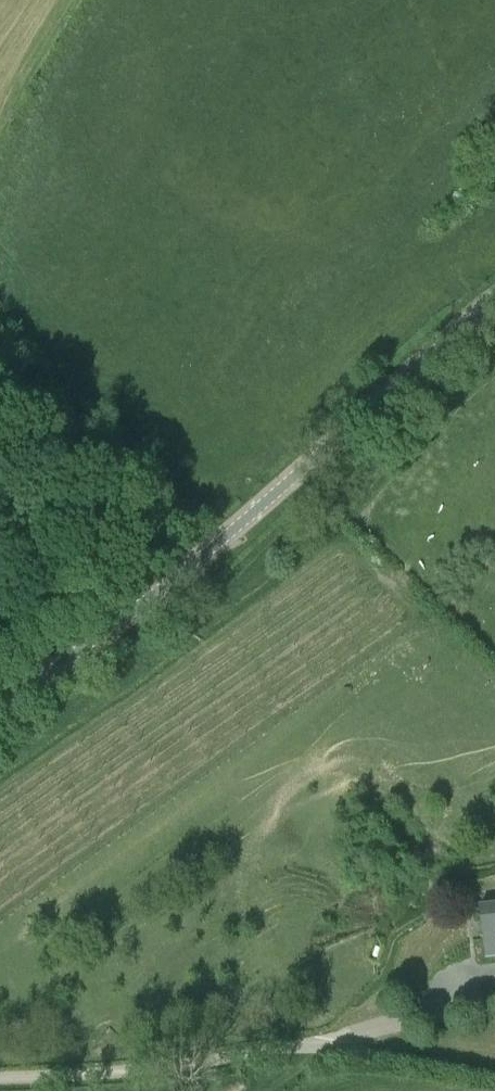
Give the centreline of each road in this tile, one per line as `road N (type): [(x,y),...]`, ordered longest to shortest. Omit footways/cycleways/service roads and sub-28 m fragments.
road 1 (tertiary): [(0,703),(208,559),(494,310)]
road 2 (unclassified): [(361,1052),(308,1044),(121,1073),(0,1078)]
road 3 (track): [(0,138),(81,0)]
road 4 (track): [(494,1076),(361,1052)]

